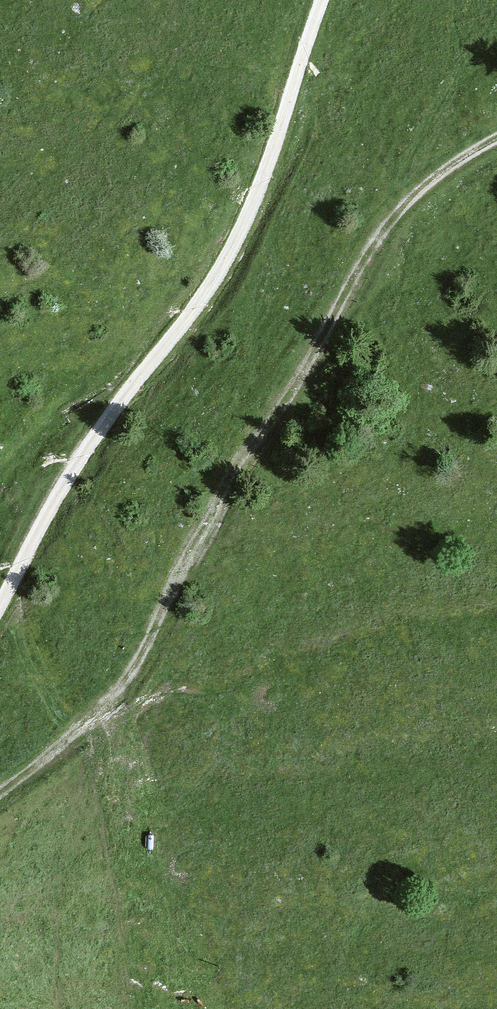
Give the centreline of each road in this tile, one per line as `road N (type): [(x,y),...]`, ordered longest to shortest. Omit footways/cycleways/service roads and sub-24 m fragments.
road 1 (track): [(496,139),(445,170),(390,222),(256,439),(140,655),(85,719),(0,787)]
road 2 (track): [(321,0),(279,140),(231,251),(85,443),(0,606)]

